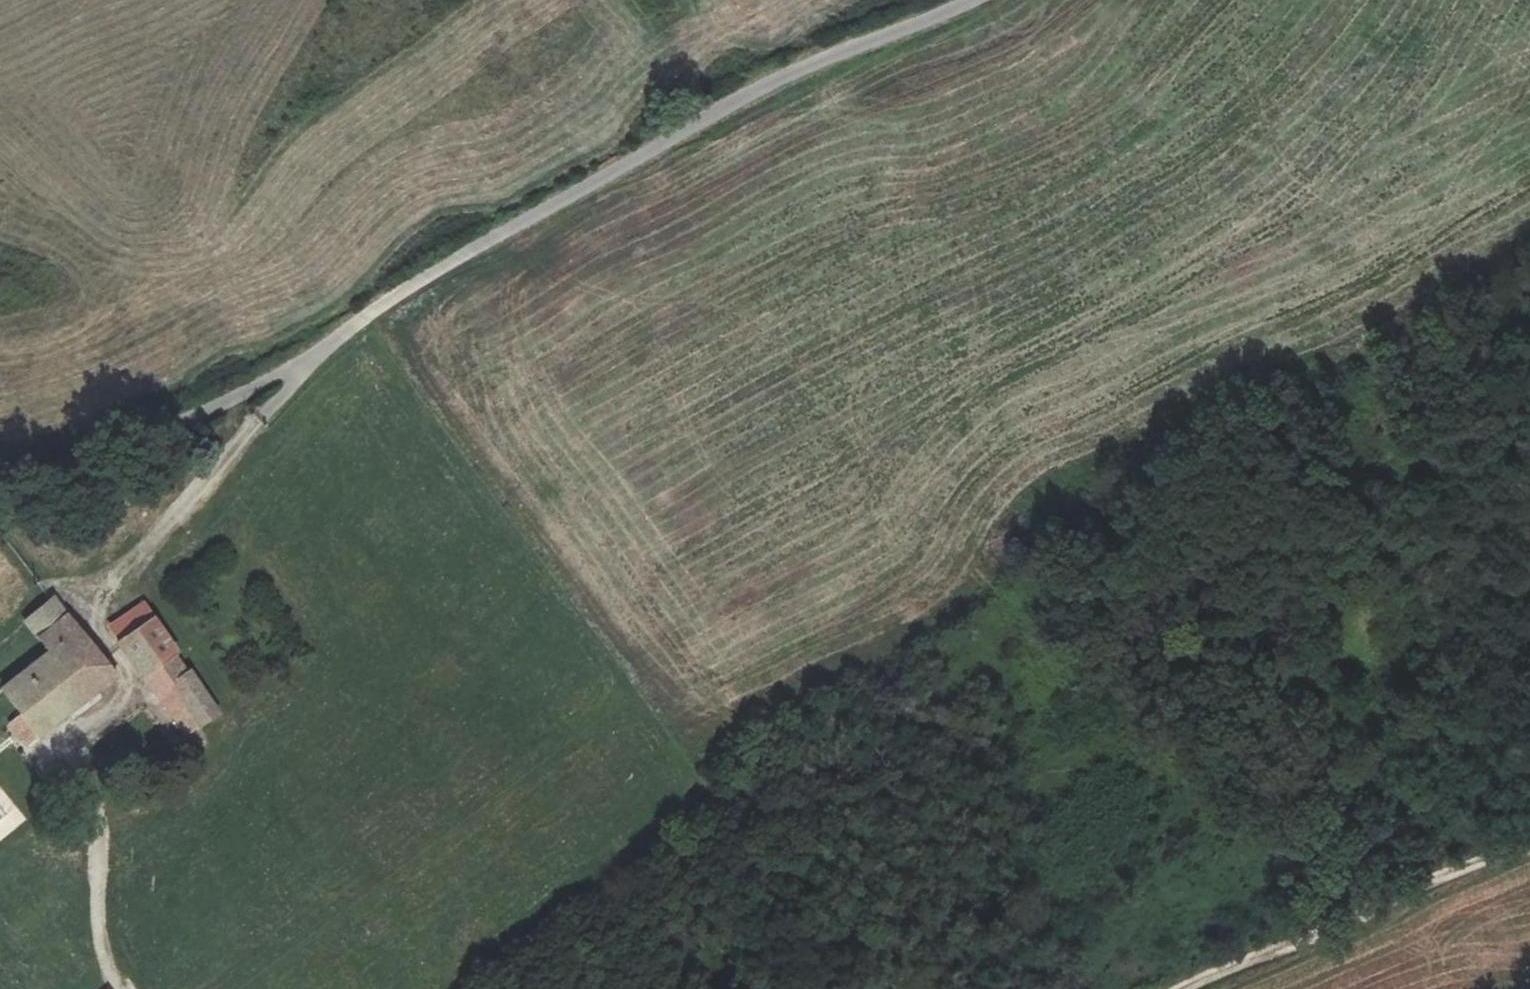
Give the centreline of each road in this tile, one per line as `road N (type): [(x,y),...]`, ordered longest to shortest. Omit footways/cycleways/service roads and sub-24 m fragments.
road 1 (unclassified): [(972,0),(792,76),(638,155),(419,280),(275,377),(149,434),(0,483)]
road 2 (track): [(1529,842),(1181,988)]

